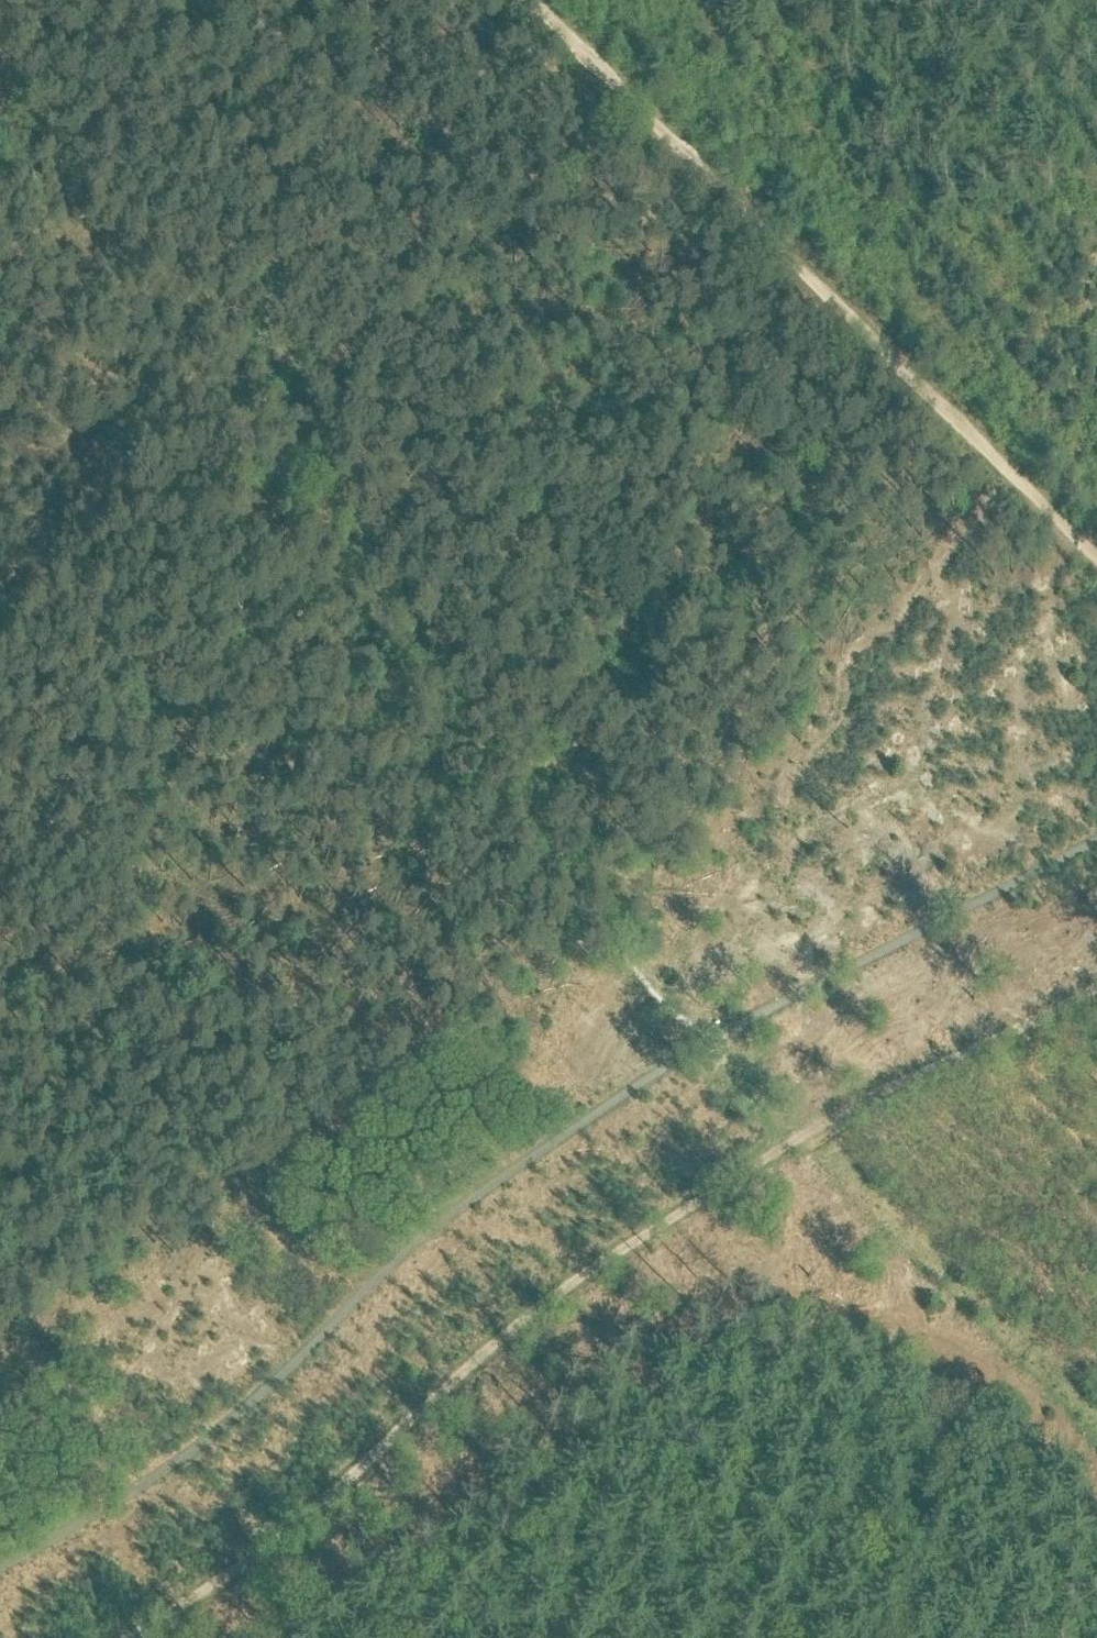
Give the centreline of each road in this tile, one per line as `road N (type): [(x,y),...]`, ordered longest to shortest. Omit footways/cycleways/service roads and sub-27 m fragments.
road 1 (track): [(130,1637),(304,1518),(576,1281),(798,1139),(1096,989)]
road 2 (track): [(1096,558),(528,0)]

